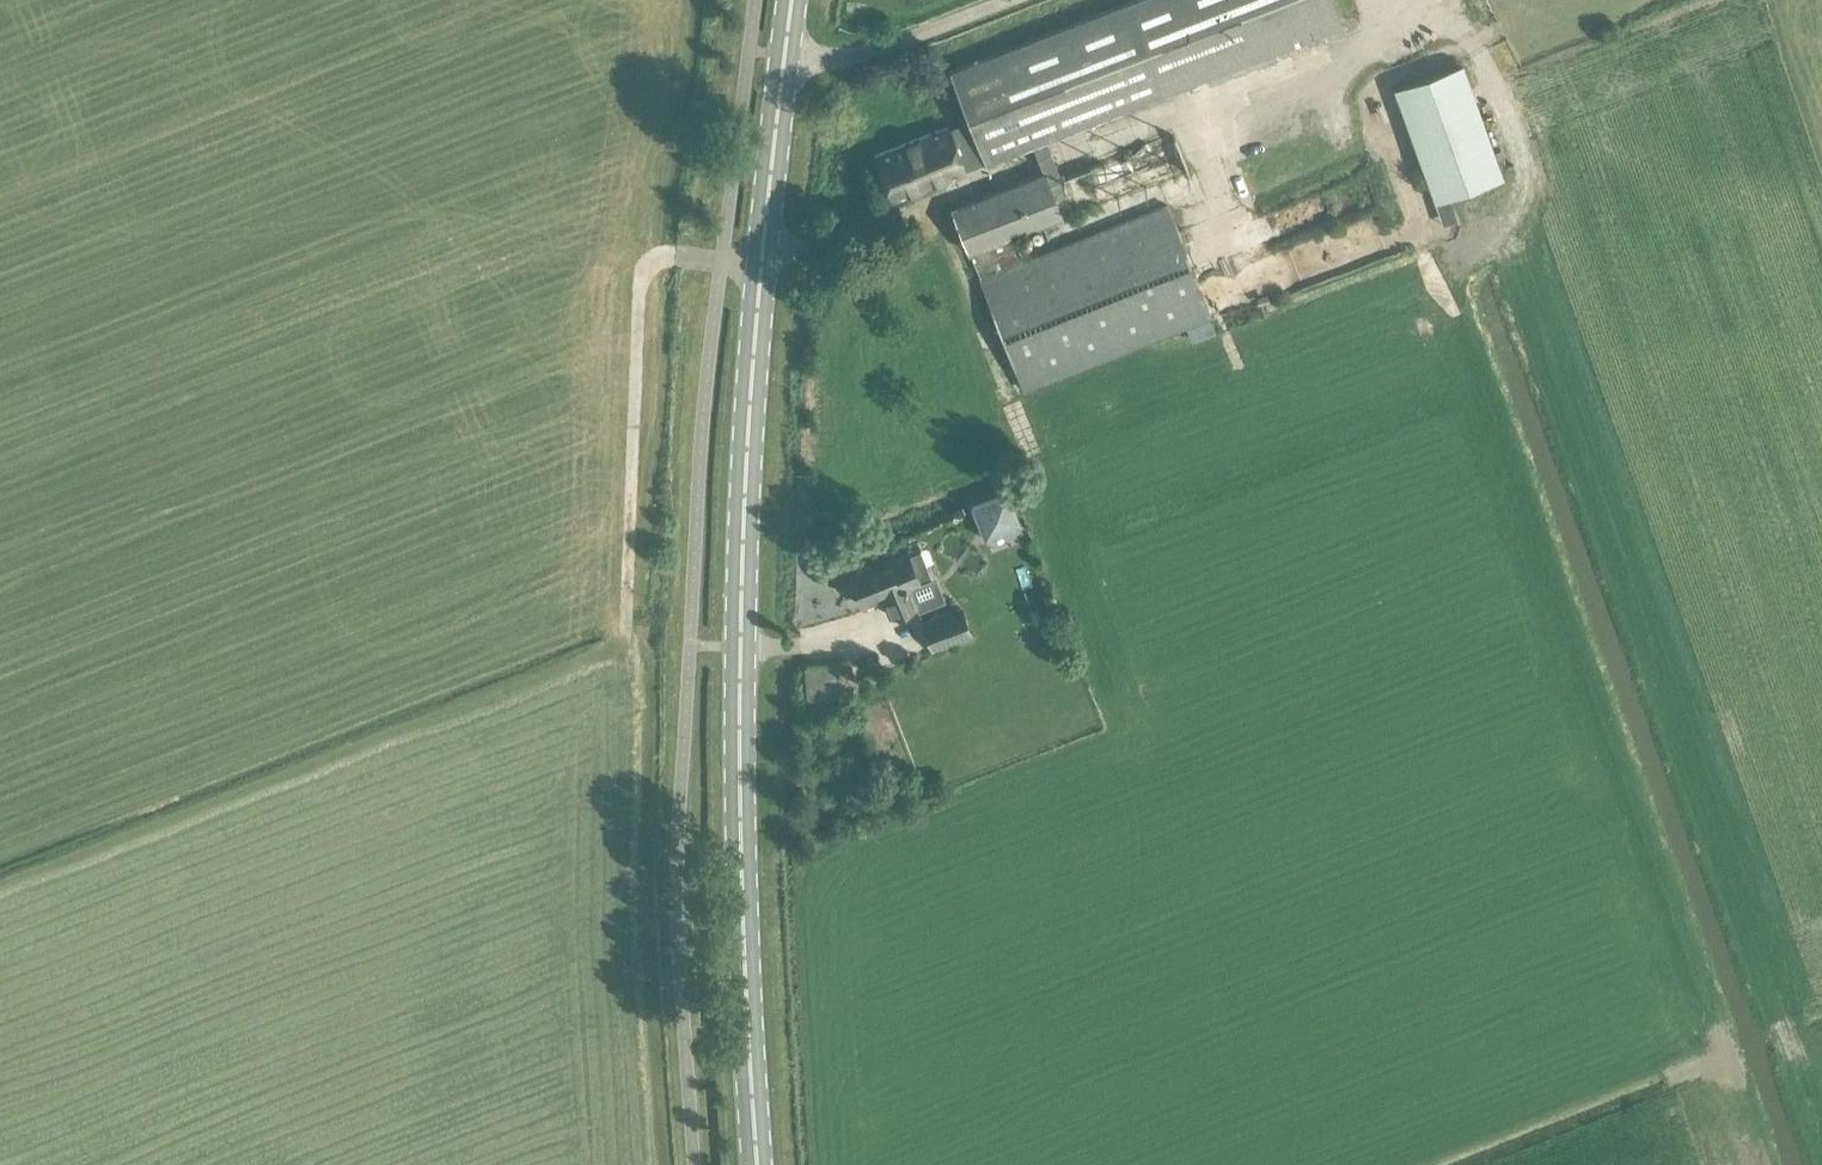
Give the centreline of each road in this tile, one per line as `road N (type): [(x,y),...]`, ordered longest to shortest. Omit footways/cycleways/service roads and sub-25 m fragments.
road 1 (primary): [(758,1164),(741,648),(763,265),(796,0)]
road 2 (track): [(763,265),(676,259),(650,270),(639,298),(627,640)]

